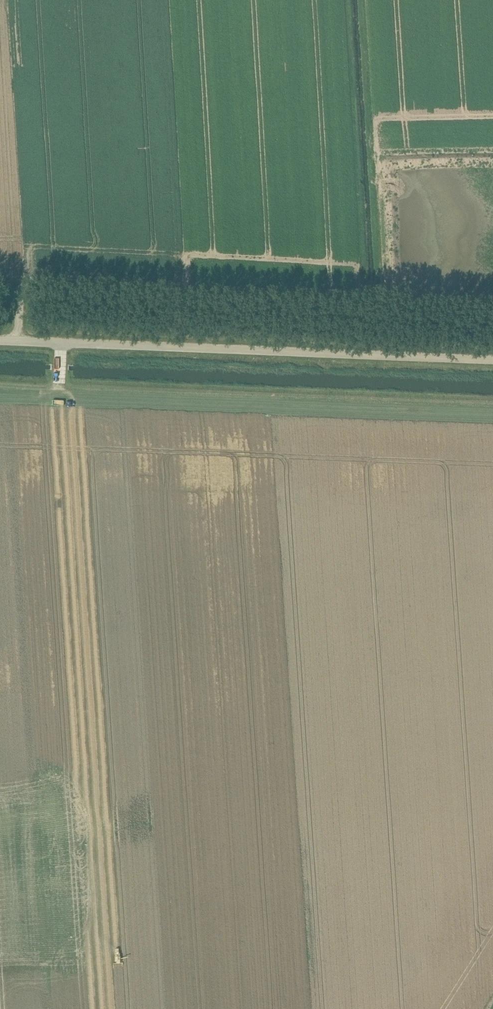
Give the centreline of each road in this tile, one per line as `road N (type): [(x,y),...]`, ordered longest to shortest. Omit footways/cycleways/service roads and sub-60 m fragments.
road 1 (unclassified): [(0,340),(492,360)]
road 2 (track): [(380,294),(373,161),(379,150)]
road 3 (track): [(349,293),(492,300)]
road 4 (track): [(492,269),(403,266),(392,295)]

